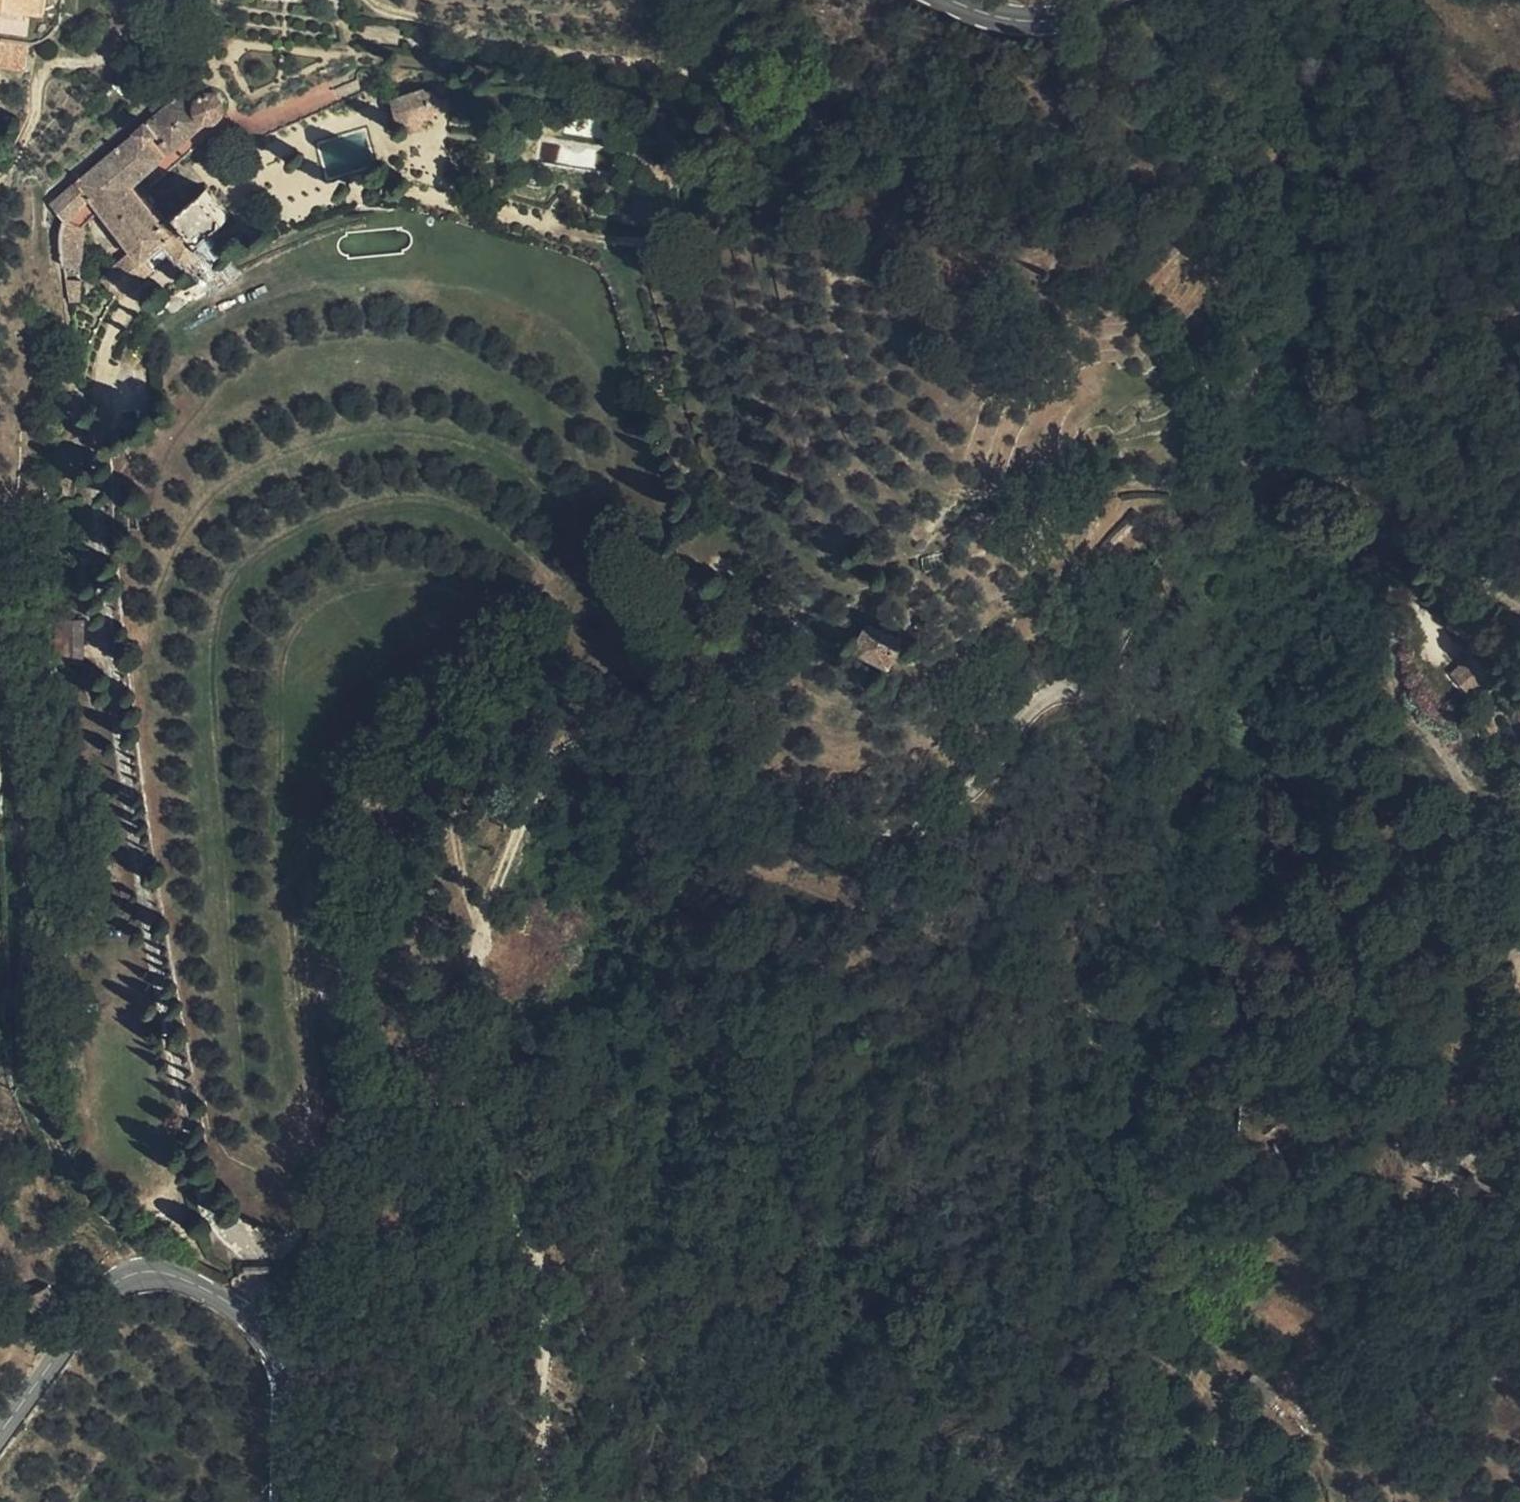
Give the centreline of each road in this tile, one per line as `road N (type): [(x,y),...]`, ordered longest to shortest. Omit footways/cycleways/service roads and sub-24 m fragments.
road 1 (secondary): [(297,1501),(297,1381),(272,1337),(224,1296),(159,1273),(127,1278),(102,1302),(0,1437)]
road 2 (secondary): [(951,0),(1015,19),(1059,21),(1123,0)]

